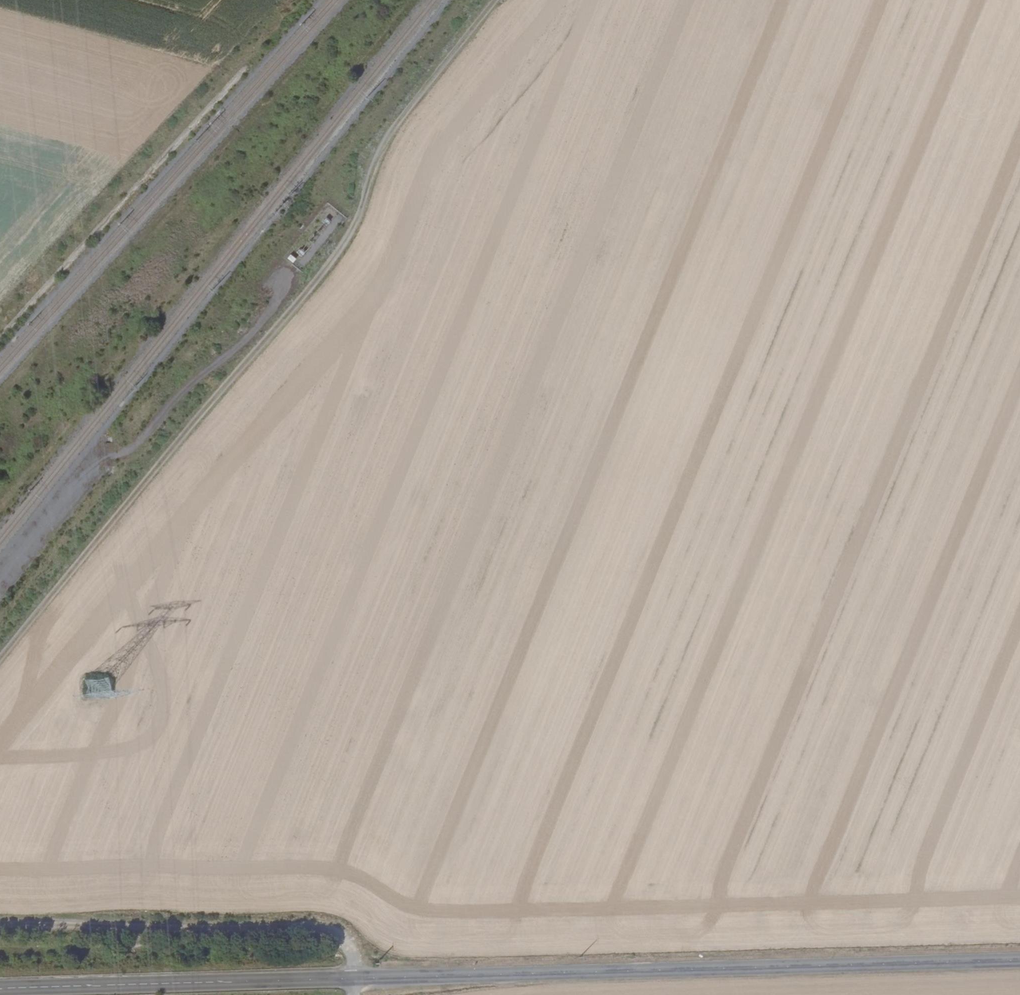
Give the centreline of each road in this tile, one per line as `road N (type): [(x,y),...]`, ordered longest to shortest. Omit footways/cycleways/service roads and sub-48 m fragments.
road 1 (tertiary): [(1019,962),(0,990)]
road 2 (track): [(497,0),(393,133),(331,266),(0,665)]

